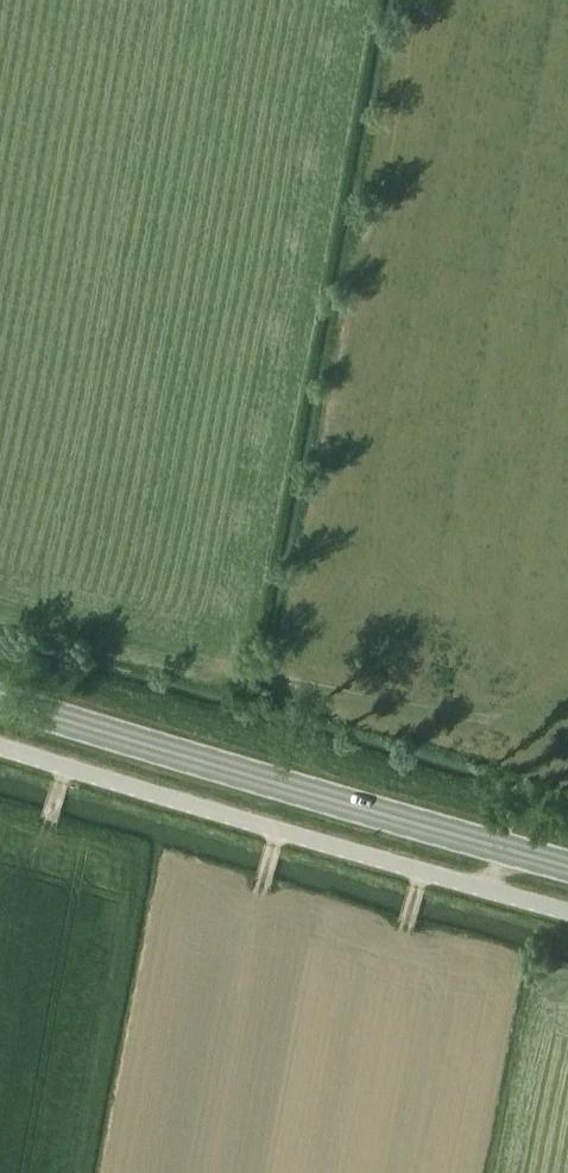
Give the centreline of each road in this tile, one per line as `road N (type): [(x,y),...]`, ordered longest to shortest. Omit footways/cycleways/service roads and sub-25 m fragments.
road 1 (unclassified): [(567,913),(0,748)]
road 2 (secondary): [(567,866),(0,701)]

